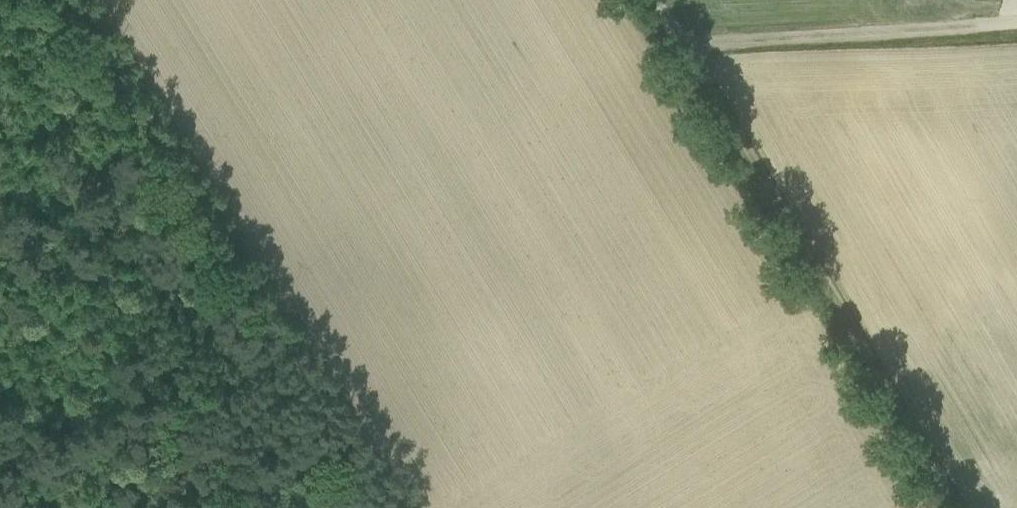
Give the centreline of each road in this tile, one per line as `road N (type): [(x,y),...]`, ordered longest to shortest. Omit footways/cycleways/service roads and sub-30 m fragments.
road 1 (track): [(654,0),(959,507)]
road 2 (track): [(681,43),(970,26)]

